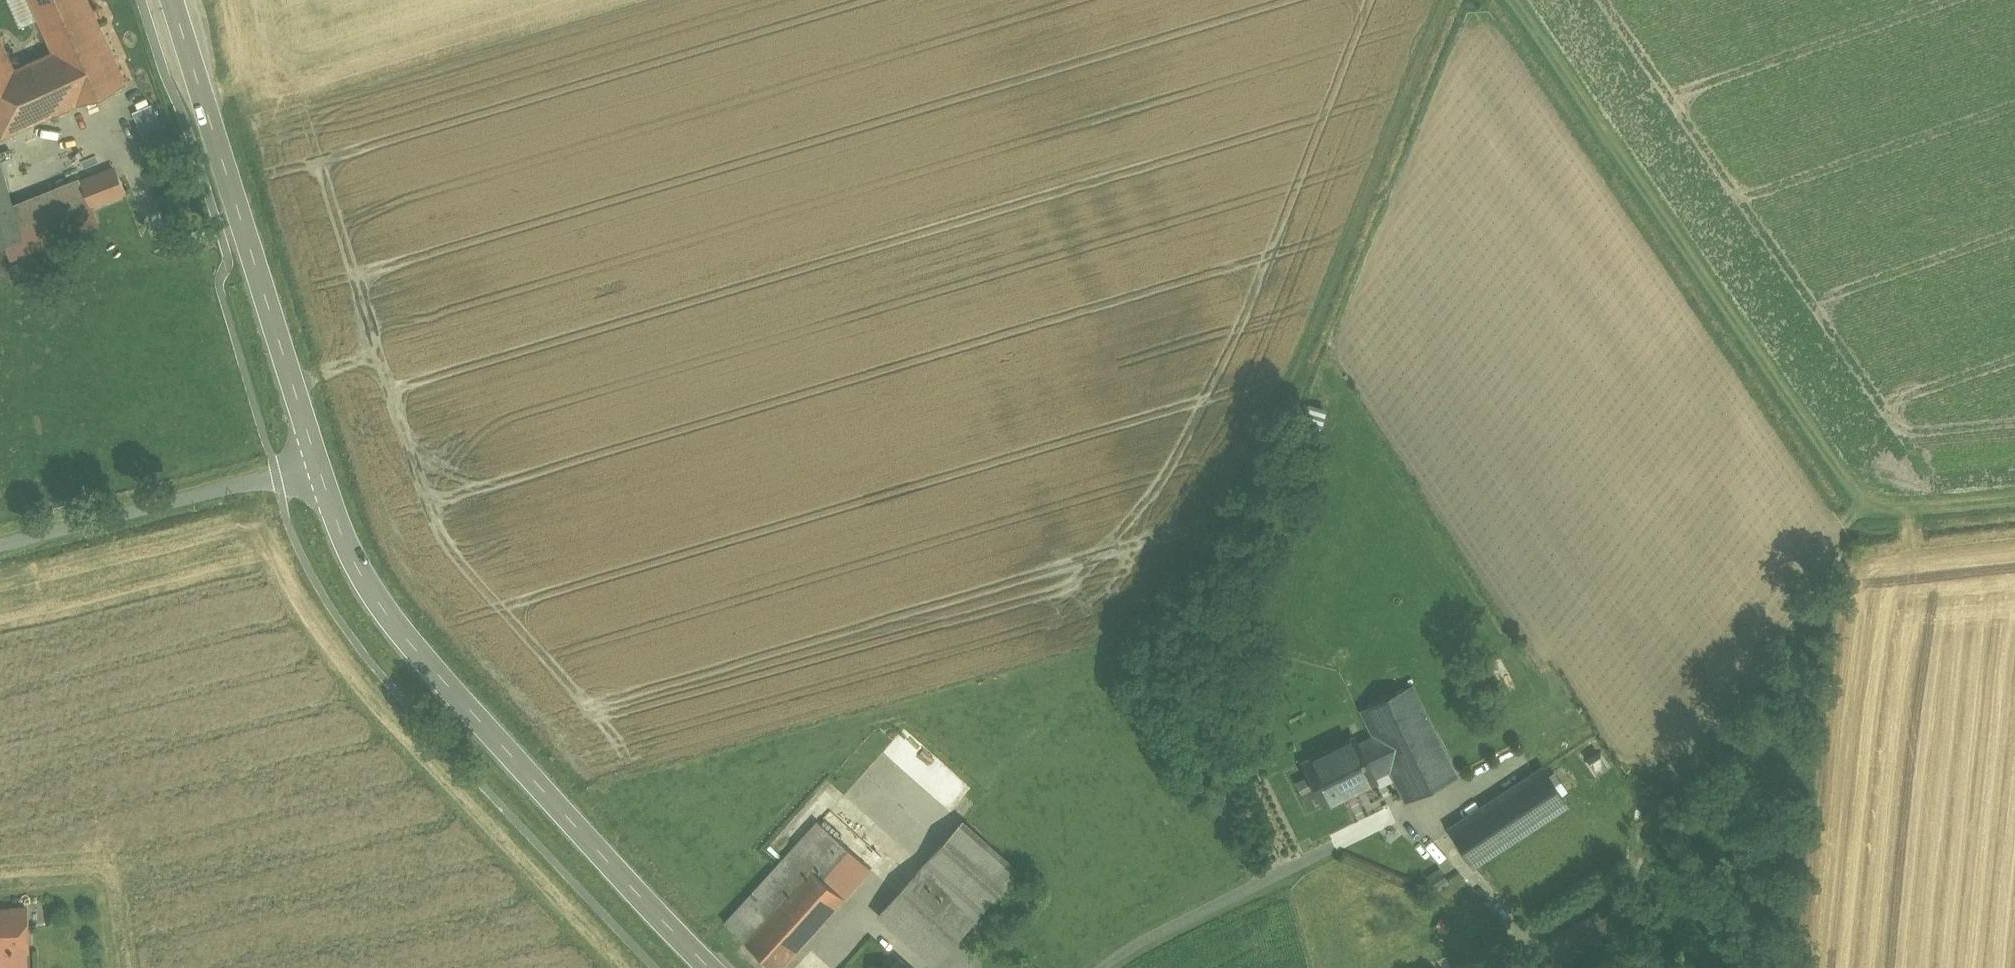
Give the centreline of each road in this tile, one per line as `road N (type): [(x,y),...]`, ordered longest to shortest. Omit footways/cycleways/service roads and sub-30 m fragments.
road 1 (secondary): [(320,468),(367,577),(427,662),(708,967)]
road 2 (secondary): [(172,0),(320,468)]
road 3 (unclassified): [(0,551),(320,468)]

